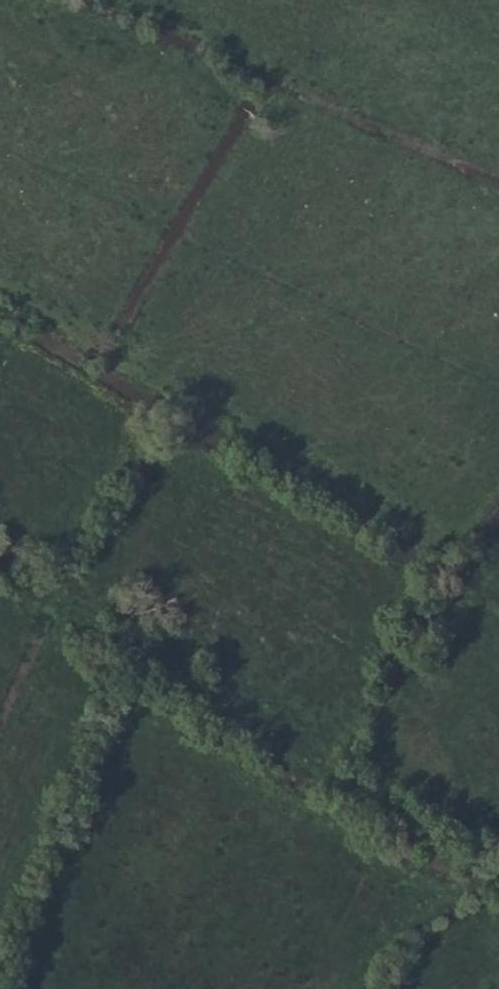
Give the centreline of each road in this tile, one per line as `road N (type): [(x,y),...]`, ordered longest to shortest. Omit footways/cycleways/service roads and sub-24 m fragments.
road 1 (track): [(0,568),(434,848),(498,869)]

